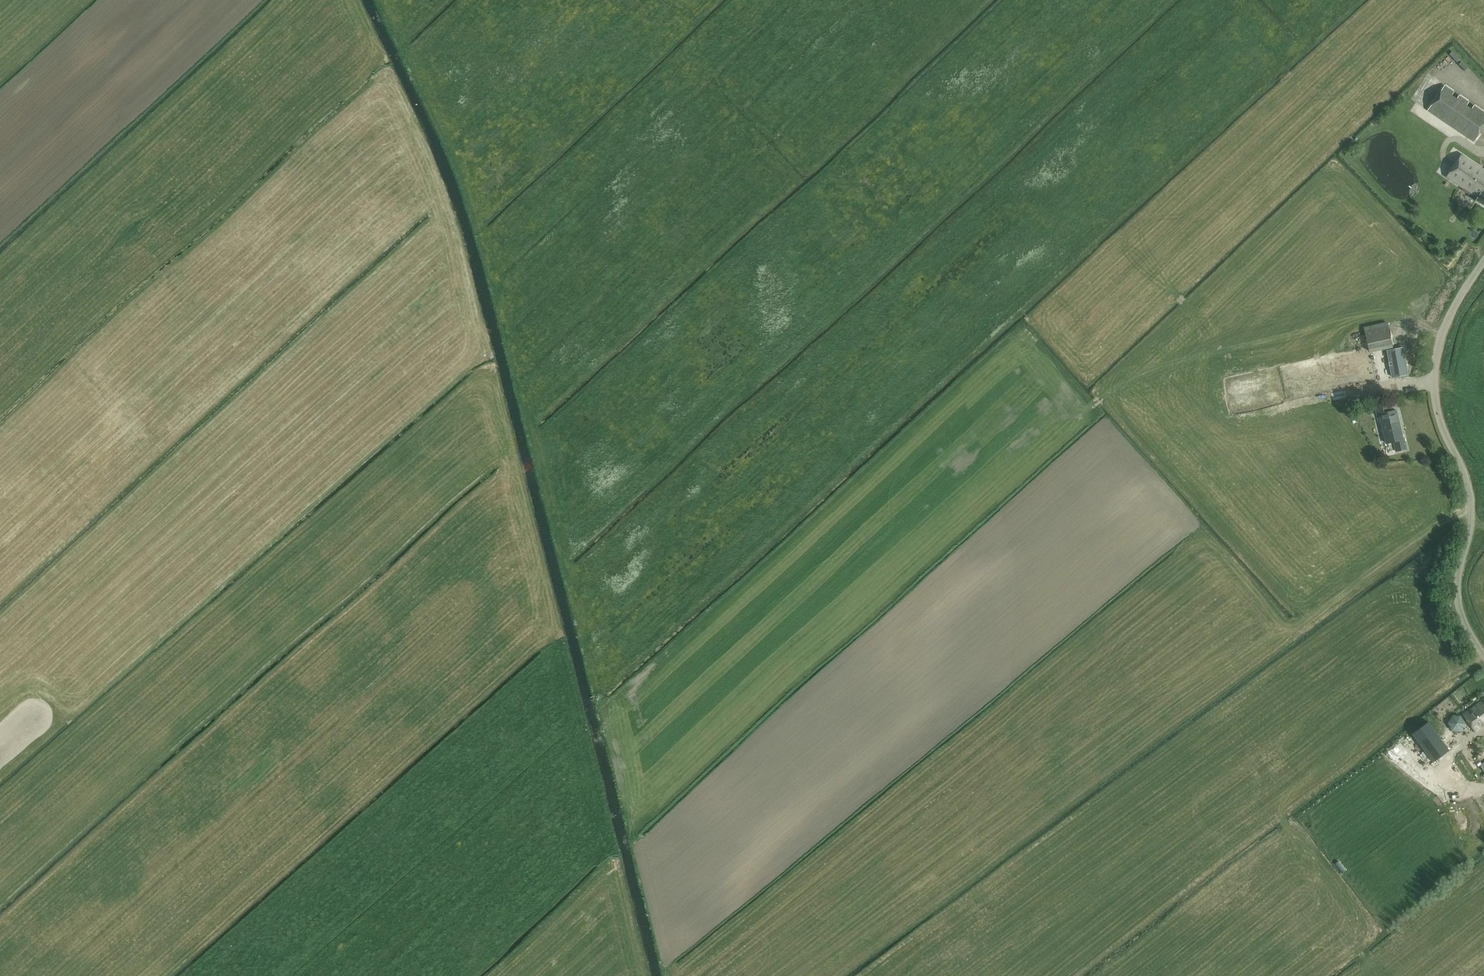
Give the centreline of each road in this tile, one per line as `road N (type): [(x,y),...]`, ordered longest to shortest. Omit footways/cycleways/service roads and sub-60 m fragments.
road 1 (unclassified): [(1483,656),(1458,597),(1471,499),(1433,380),(1447,320),(1483,260)]

